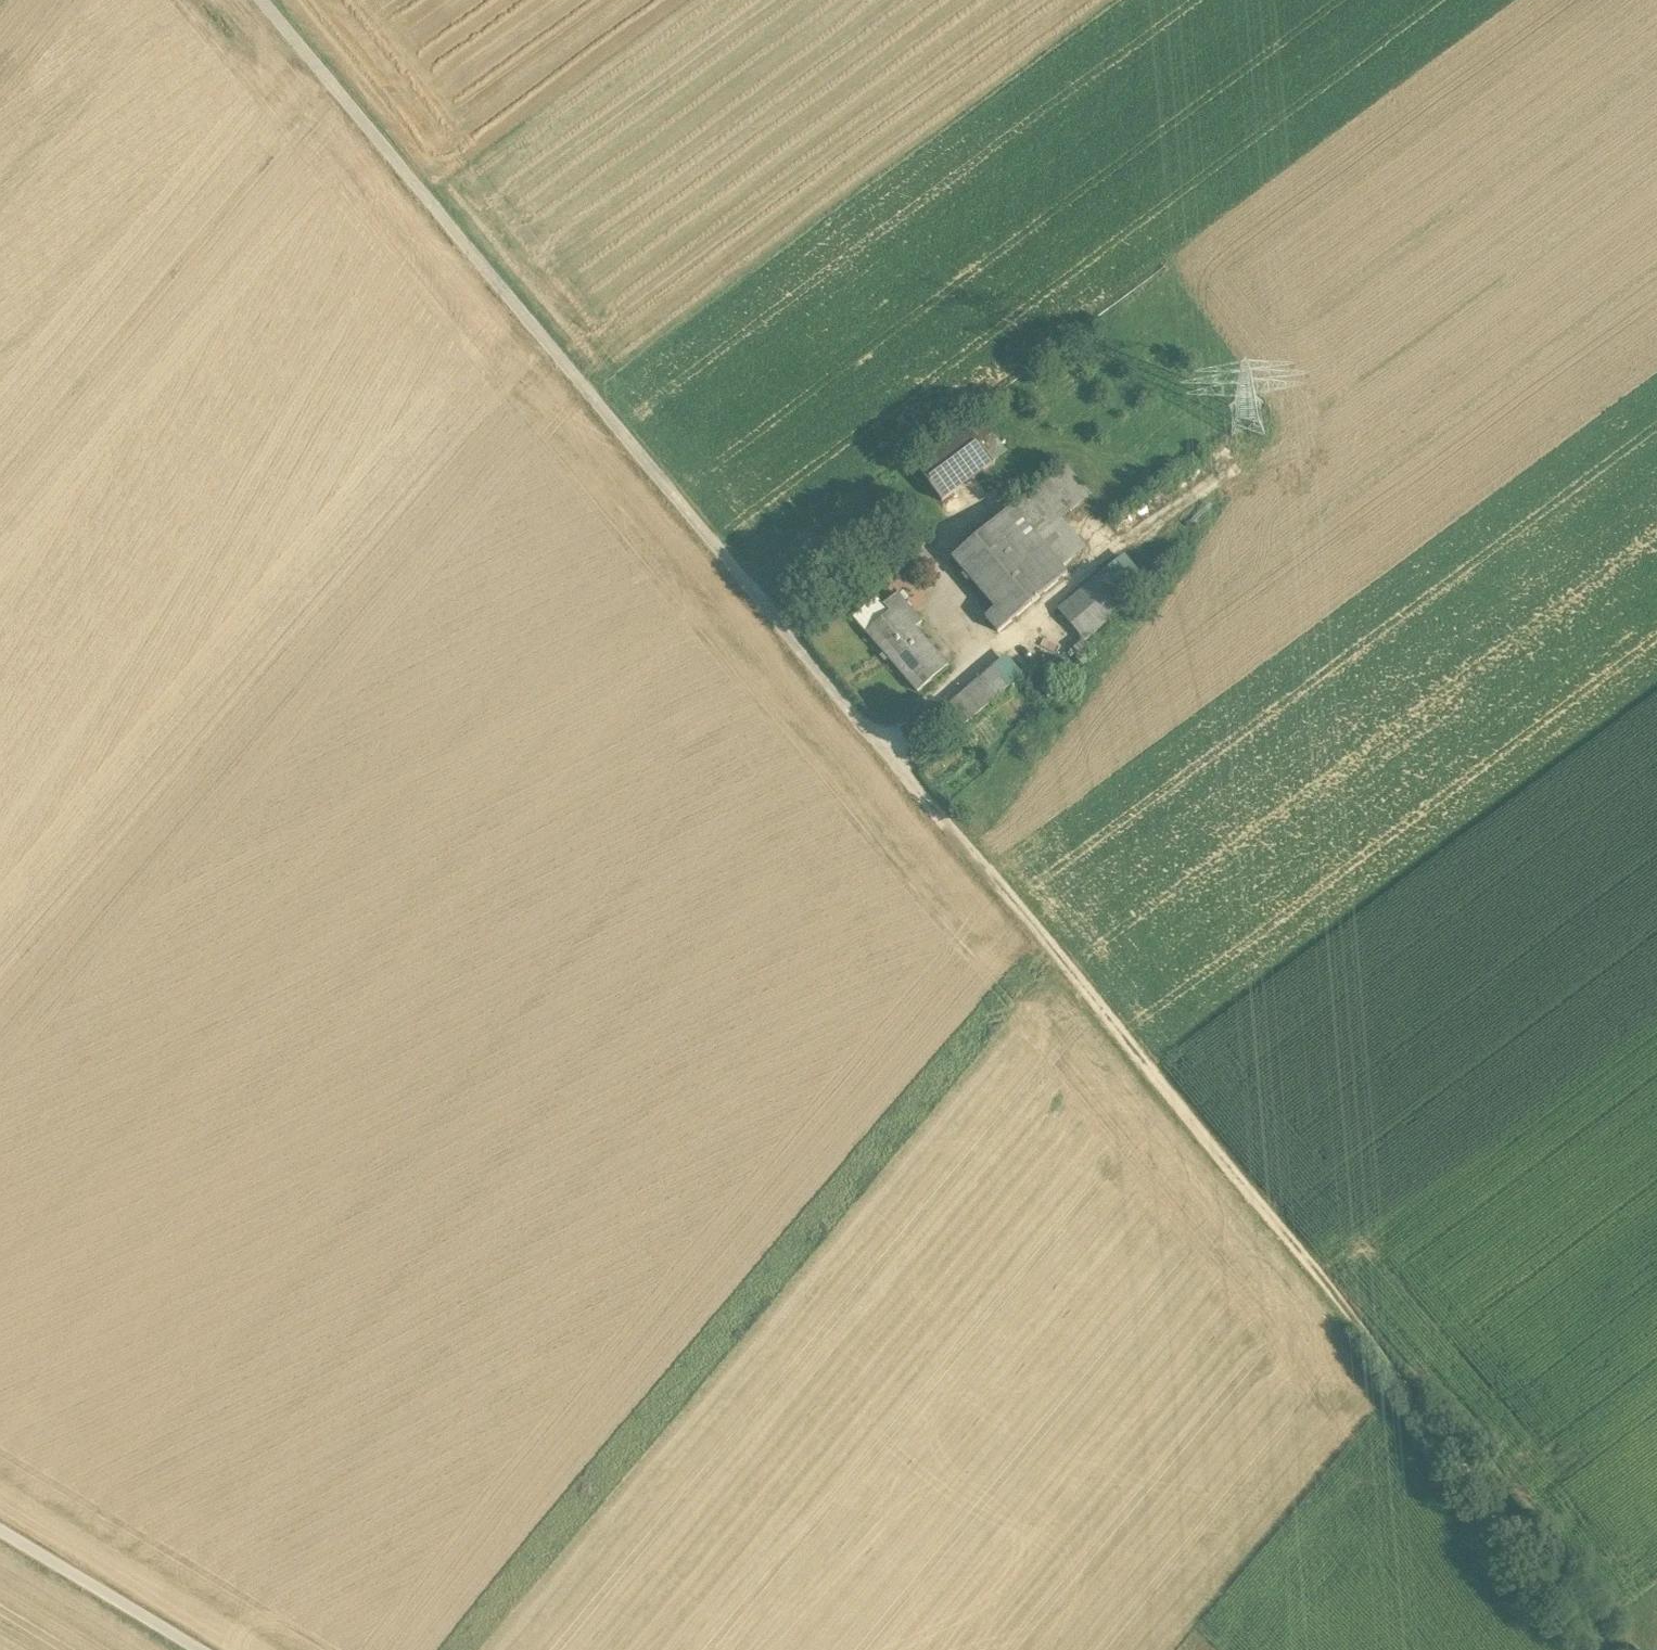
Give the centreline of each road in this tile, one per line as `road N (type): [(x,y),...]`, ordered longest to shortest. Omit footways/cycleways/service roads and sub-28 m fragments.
road 1 (track): [(1615,1649),(1363,1327),(261,0)]
road 2 (track): [(0,1534),(192,1649)]

